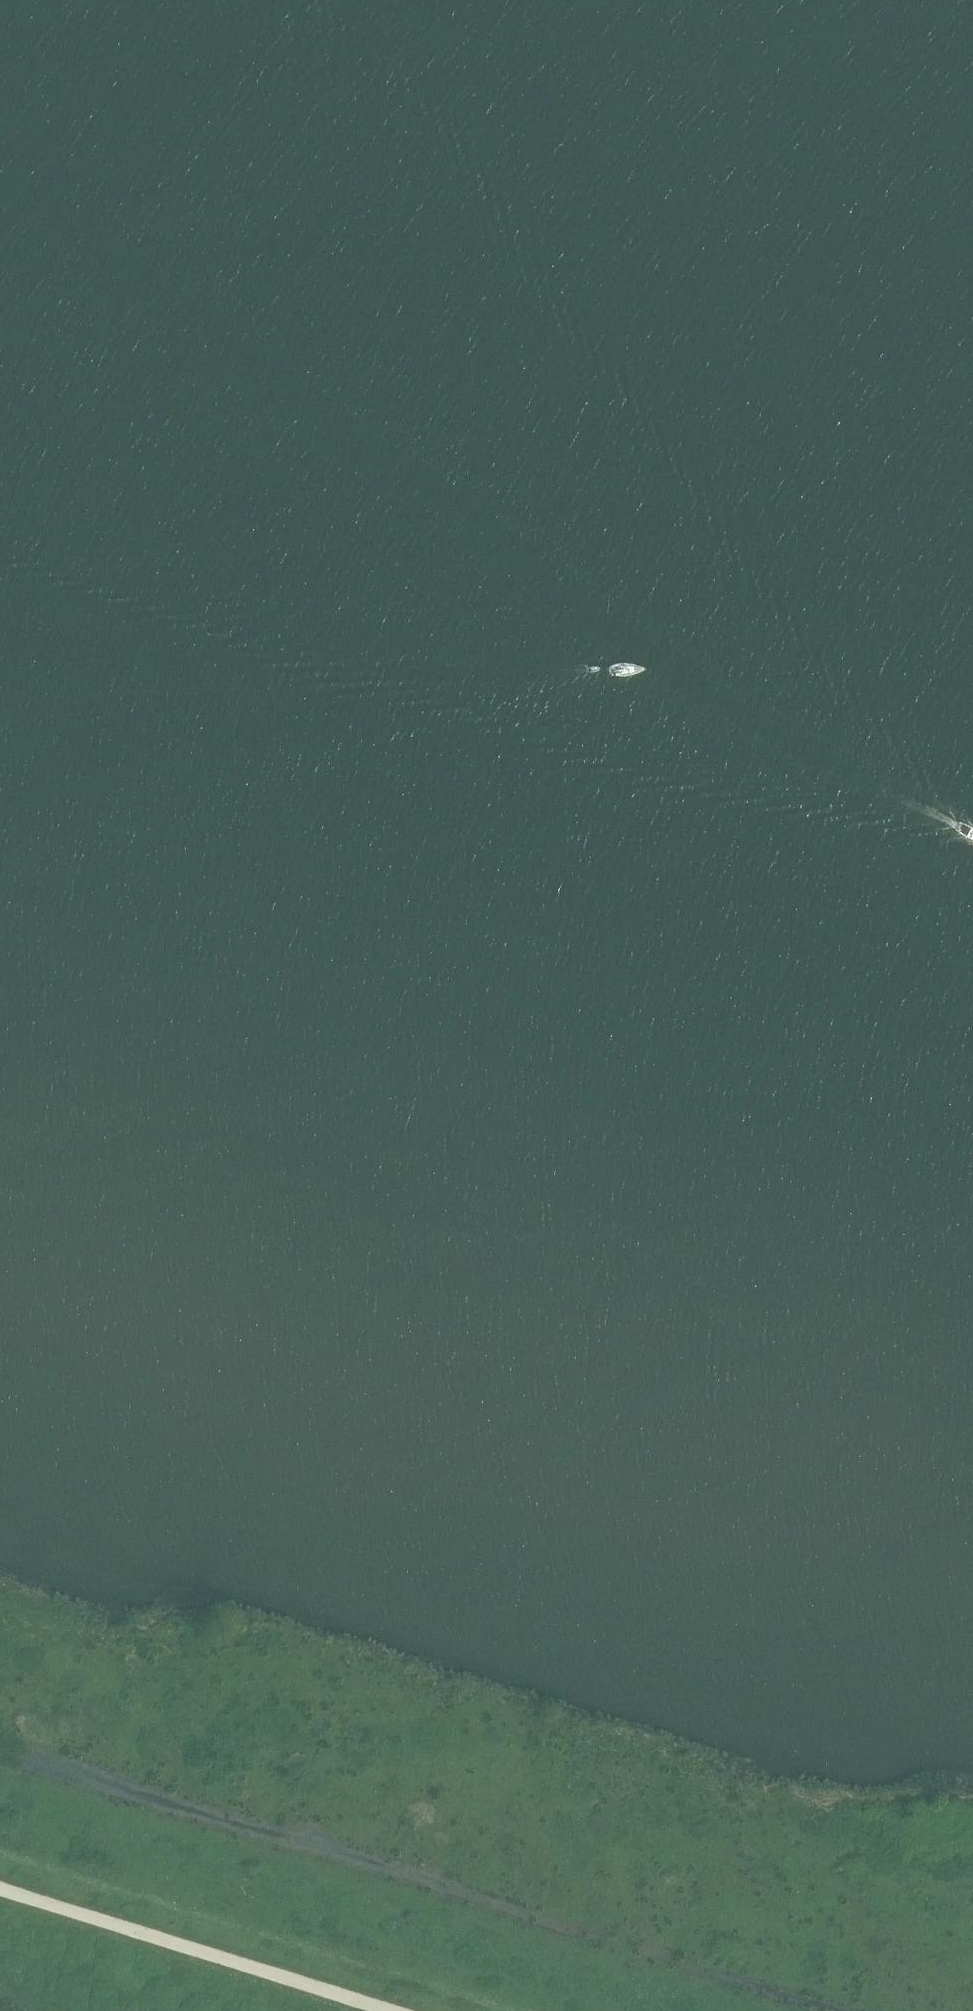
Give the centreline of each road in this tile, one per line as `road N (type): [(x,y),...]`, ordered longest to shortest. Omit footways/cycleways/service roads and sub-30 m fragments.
road 1 (track): [(0,1890),(391,2010)]

